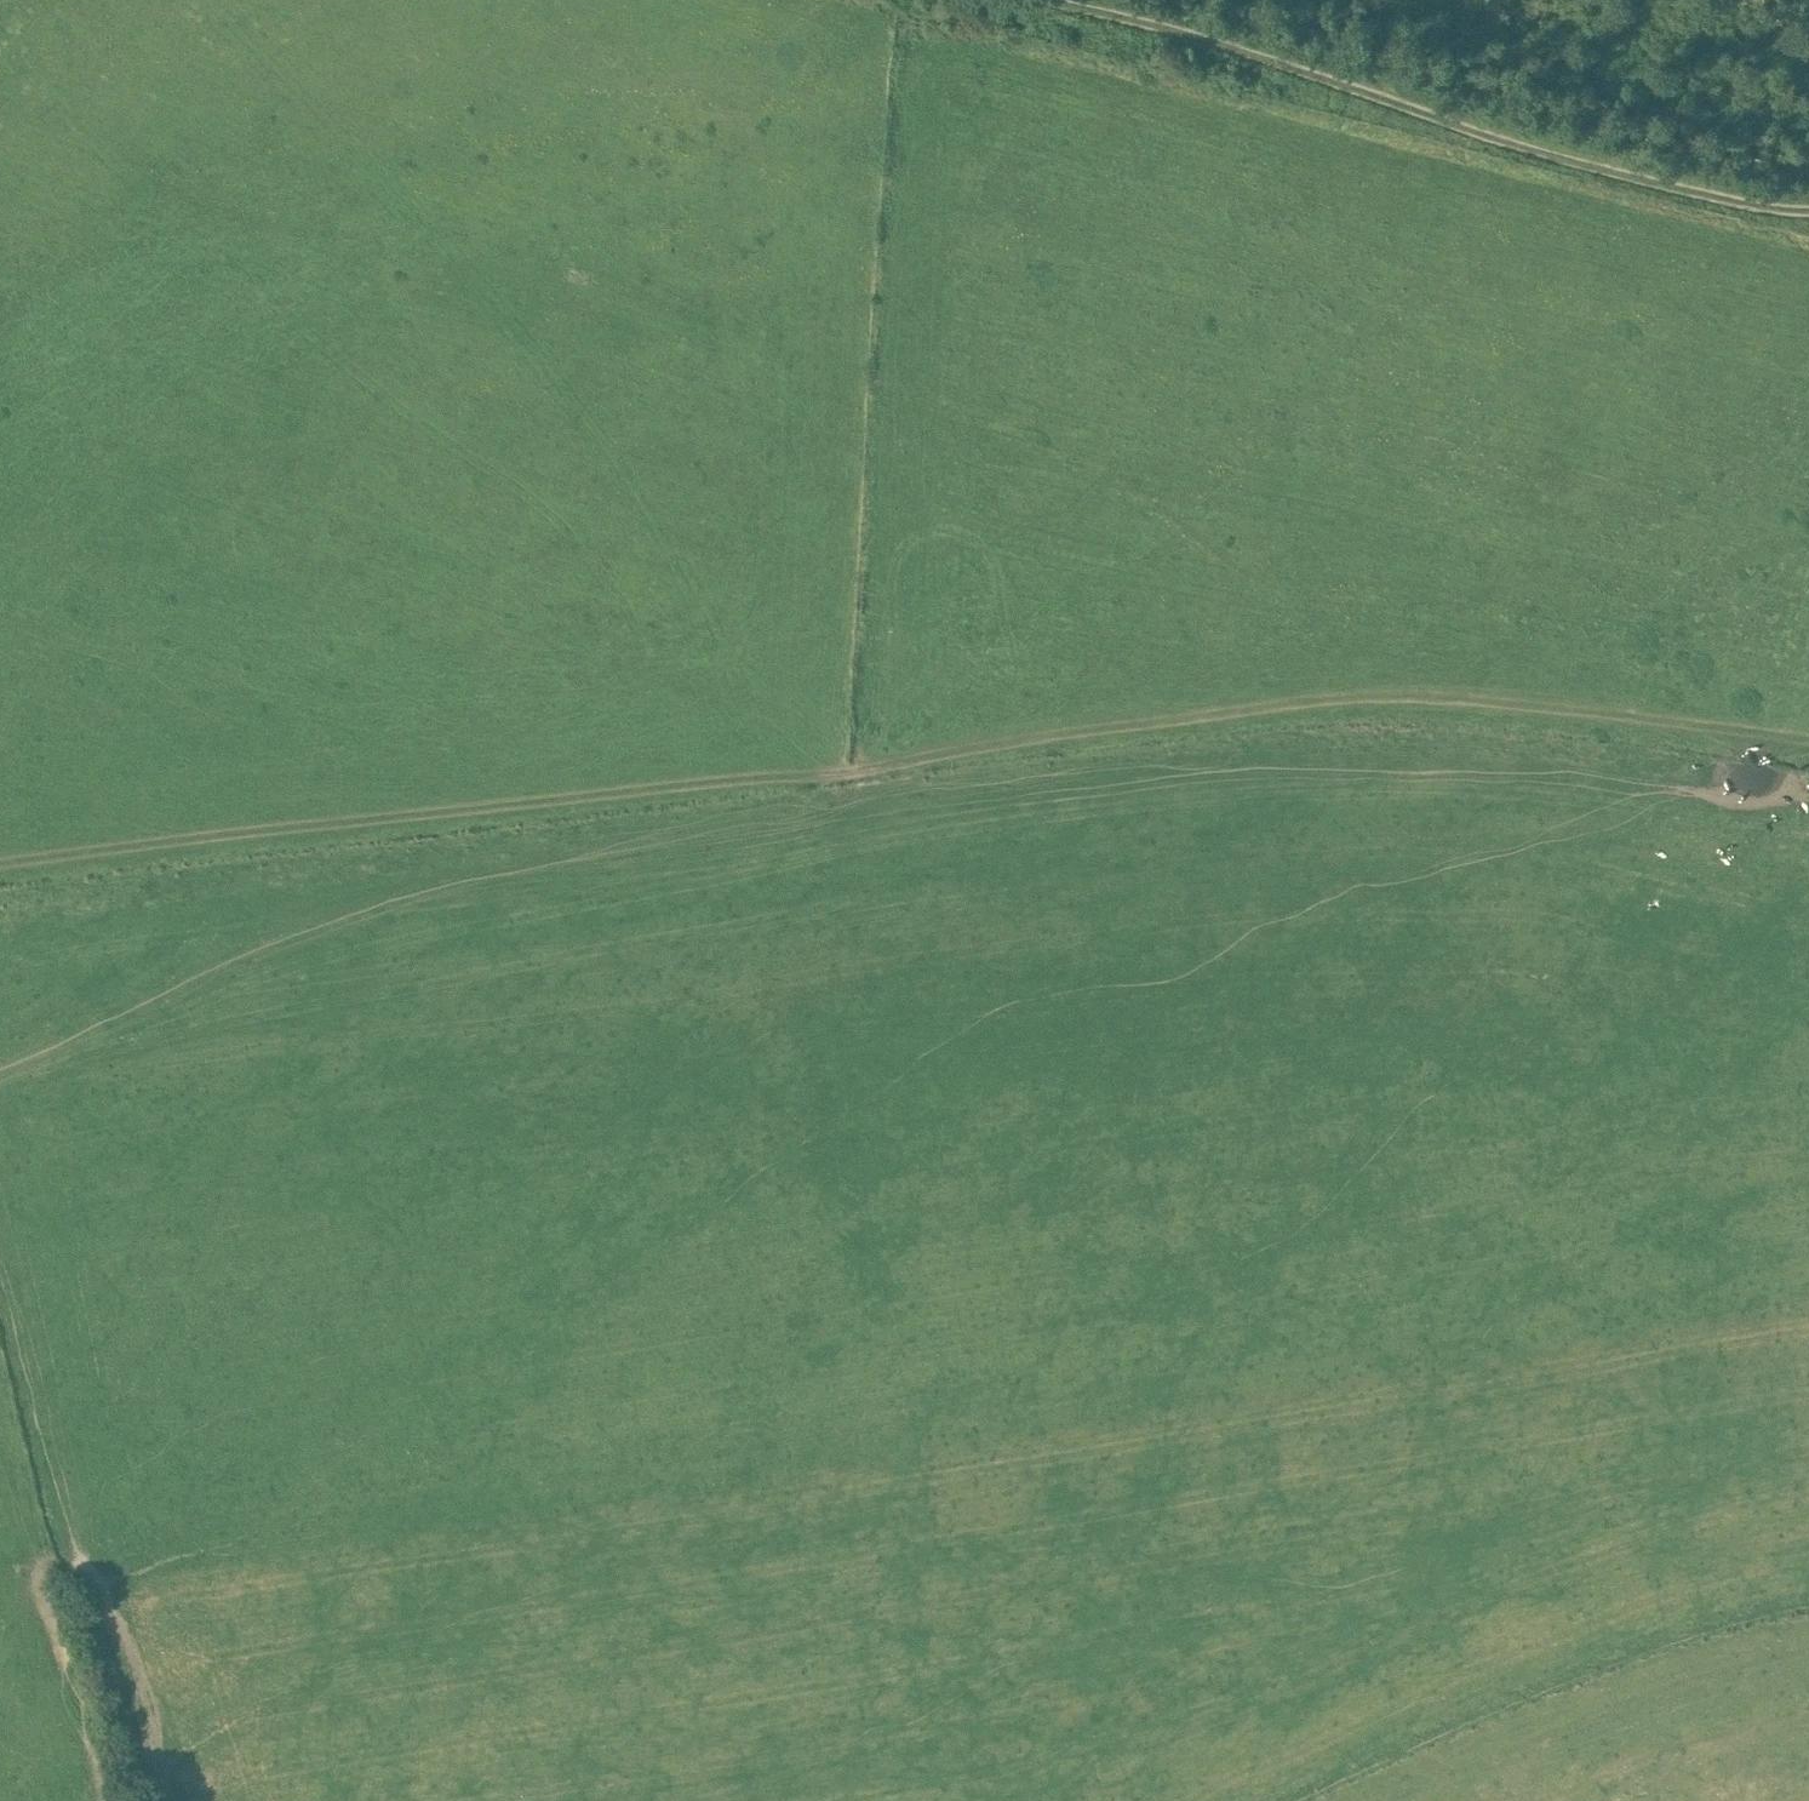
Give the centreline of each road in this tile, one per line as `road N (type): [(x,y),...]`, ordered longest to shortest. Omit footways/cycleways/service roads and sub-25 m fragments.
road 1 (track): [(1808,209),(1714,198),(1526,147),(1189,30),(1036,0)]

